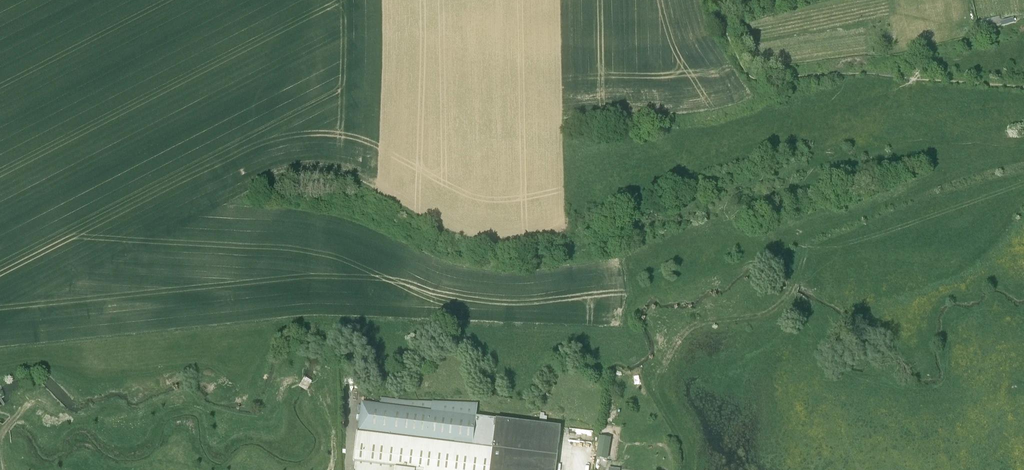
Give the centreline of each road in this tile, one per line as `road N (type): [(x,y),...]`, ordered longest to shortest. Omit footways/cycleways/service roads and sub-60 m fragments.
road 1 (track): [(1023,87),(871,72),(756,79),(715,8)]

